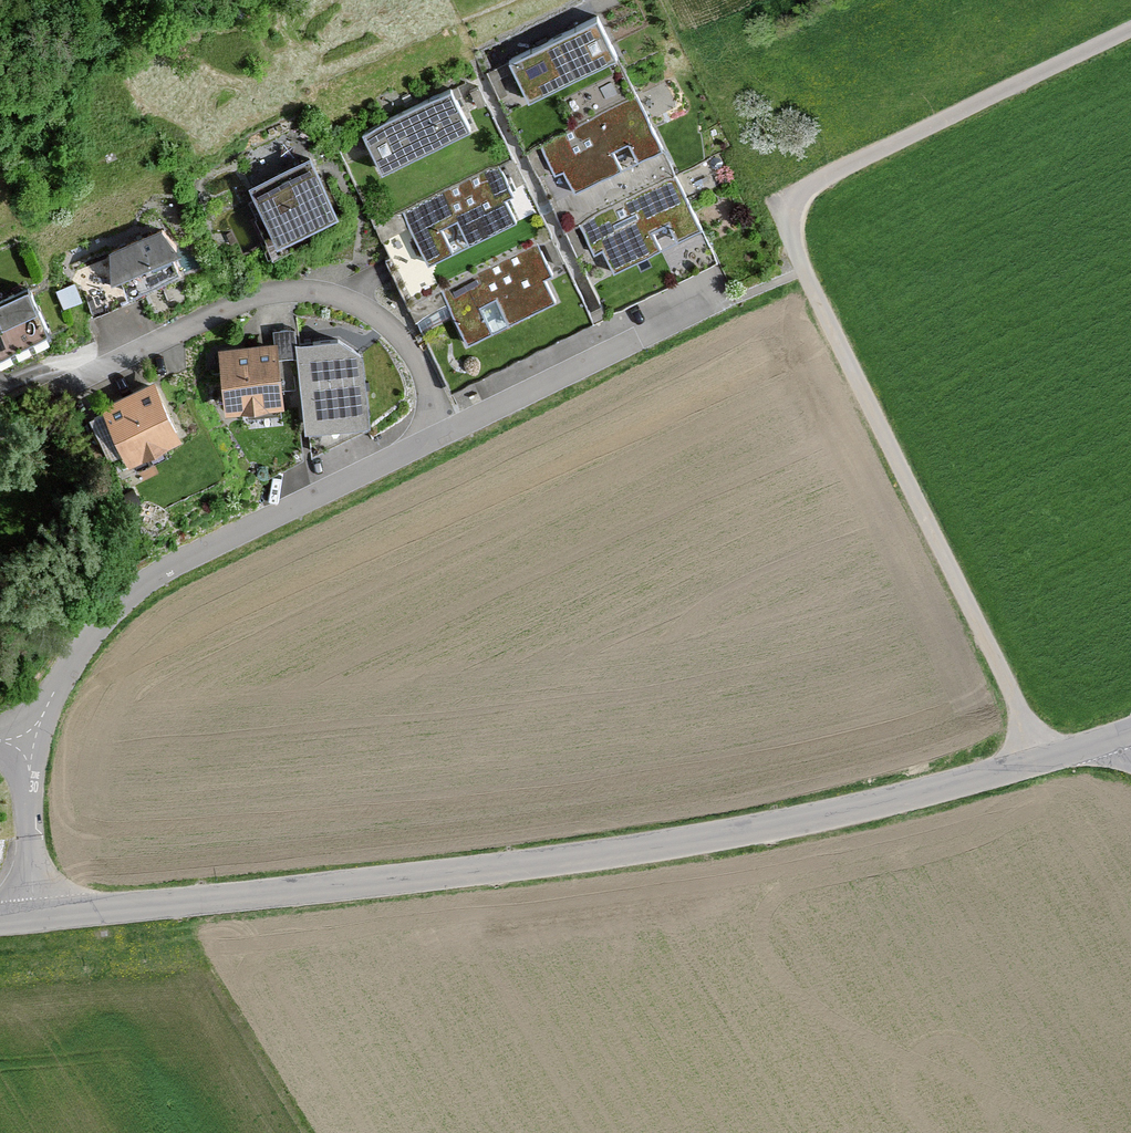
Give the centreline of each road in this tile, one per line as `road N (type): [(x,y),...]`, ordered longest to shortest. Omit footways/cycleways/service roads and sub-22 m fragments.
road 1 (tertiary): [(1042,758),(874,803),(579,860),(36,917)]
road 2 (unclassified): [(1130,27),(841,168),(800,194),(790,216),(804,271),(1042,758)]
road 3 (residential): [(34,740),(79,650),(127,596),(192,555),(437,435)]
road 4 (residential): [(437,435),(429,392),(403,342),(363,308),(318,291),(247,300),(85,377)]
road 5 (residential): [(437,435),(730,298)]
road 6 (residential): [(36,917),(34,740)]

